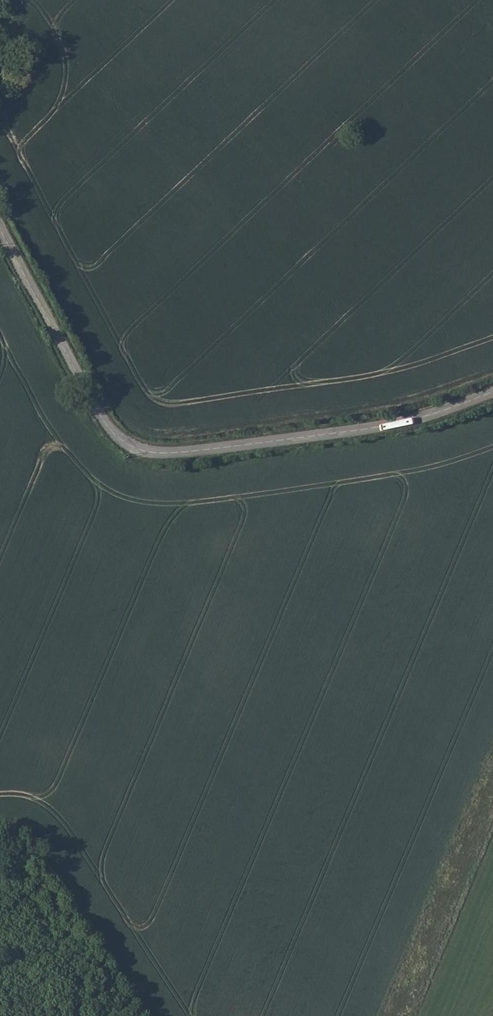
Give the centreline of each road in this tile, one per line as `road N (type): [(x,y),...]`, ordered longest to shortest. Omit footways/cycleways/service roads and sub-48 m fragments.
road 1 (tertiary): [(0,226),(99,414),(142,450),(385,426),(492,391)]

